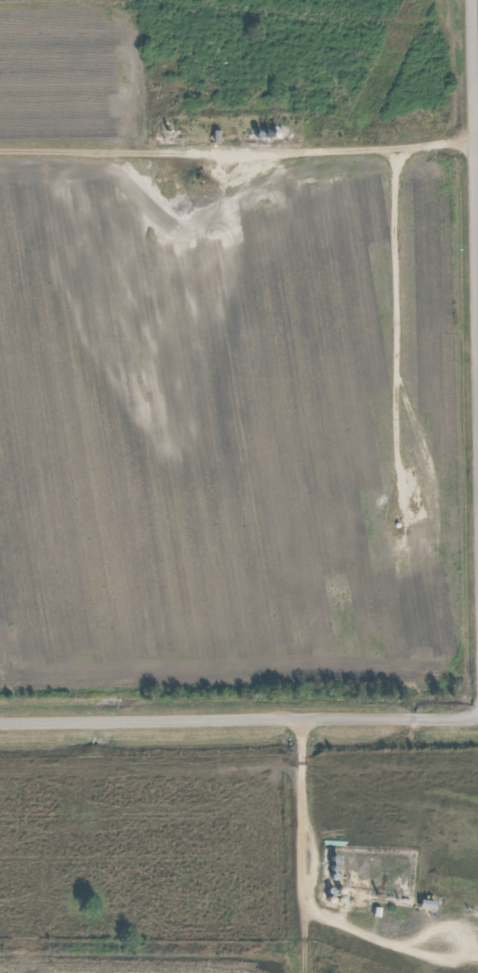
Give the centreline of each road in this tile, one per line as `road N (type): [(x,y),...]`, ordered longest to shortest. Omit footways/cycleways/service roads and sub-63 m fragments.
road 1 (residential): [(477,714),(0,718)]
road 2 (residential): [(477,295),(473,0)]
road 3 (track): [(305,972),(302,715)]

